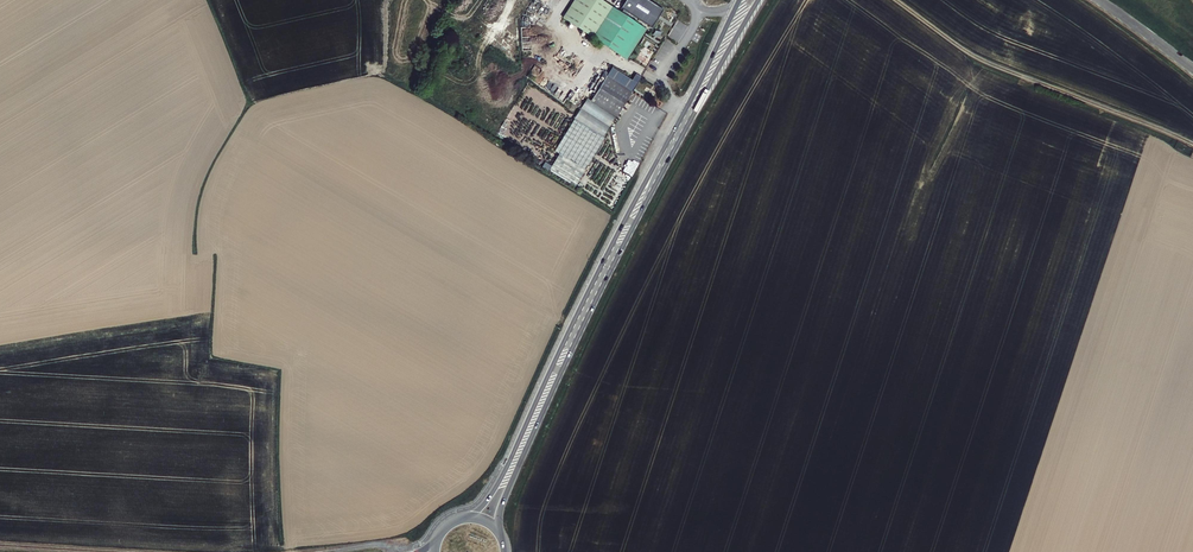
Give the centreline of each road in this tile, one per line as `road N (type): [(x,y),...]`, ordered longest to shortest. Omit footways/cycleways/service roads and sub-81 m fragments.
road 1 (primary): [(685,110),(505,470),(483,505),(463,517)]
road 2 (primary): [(498,531),(503,502),(581,330),(694,115)]
road 3 (track): [(1192,146),(972,56),(895,0)]
road 4 (residential): [(688,0),(692,27),(656,81),(685,110)]
road 5 (primary): [(694,115),(758,0)]
road 6 (primary): [(740,0),(685,110)]

